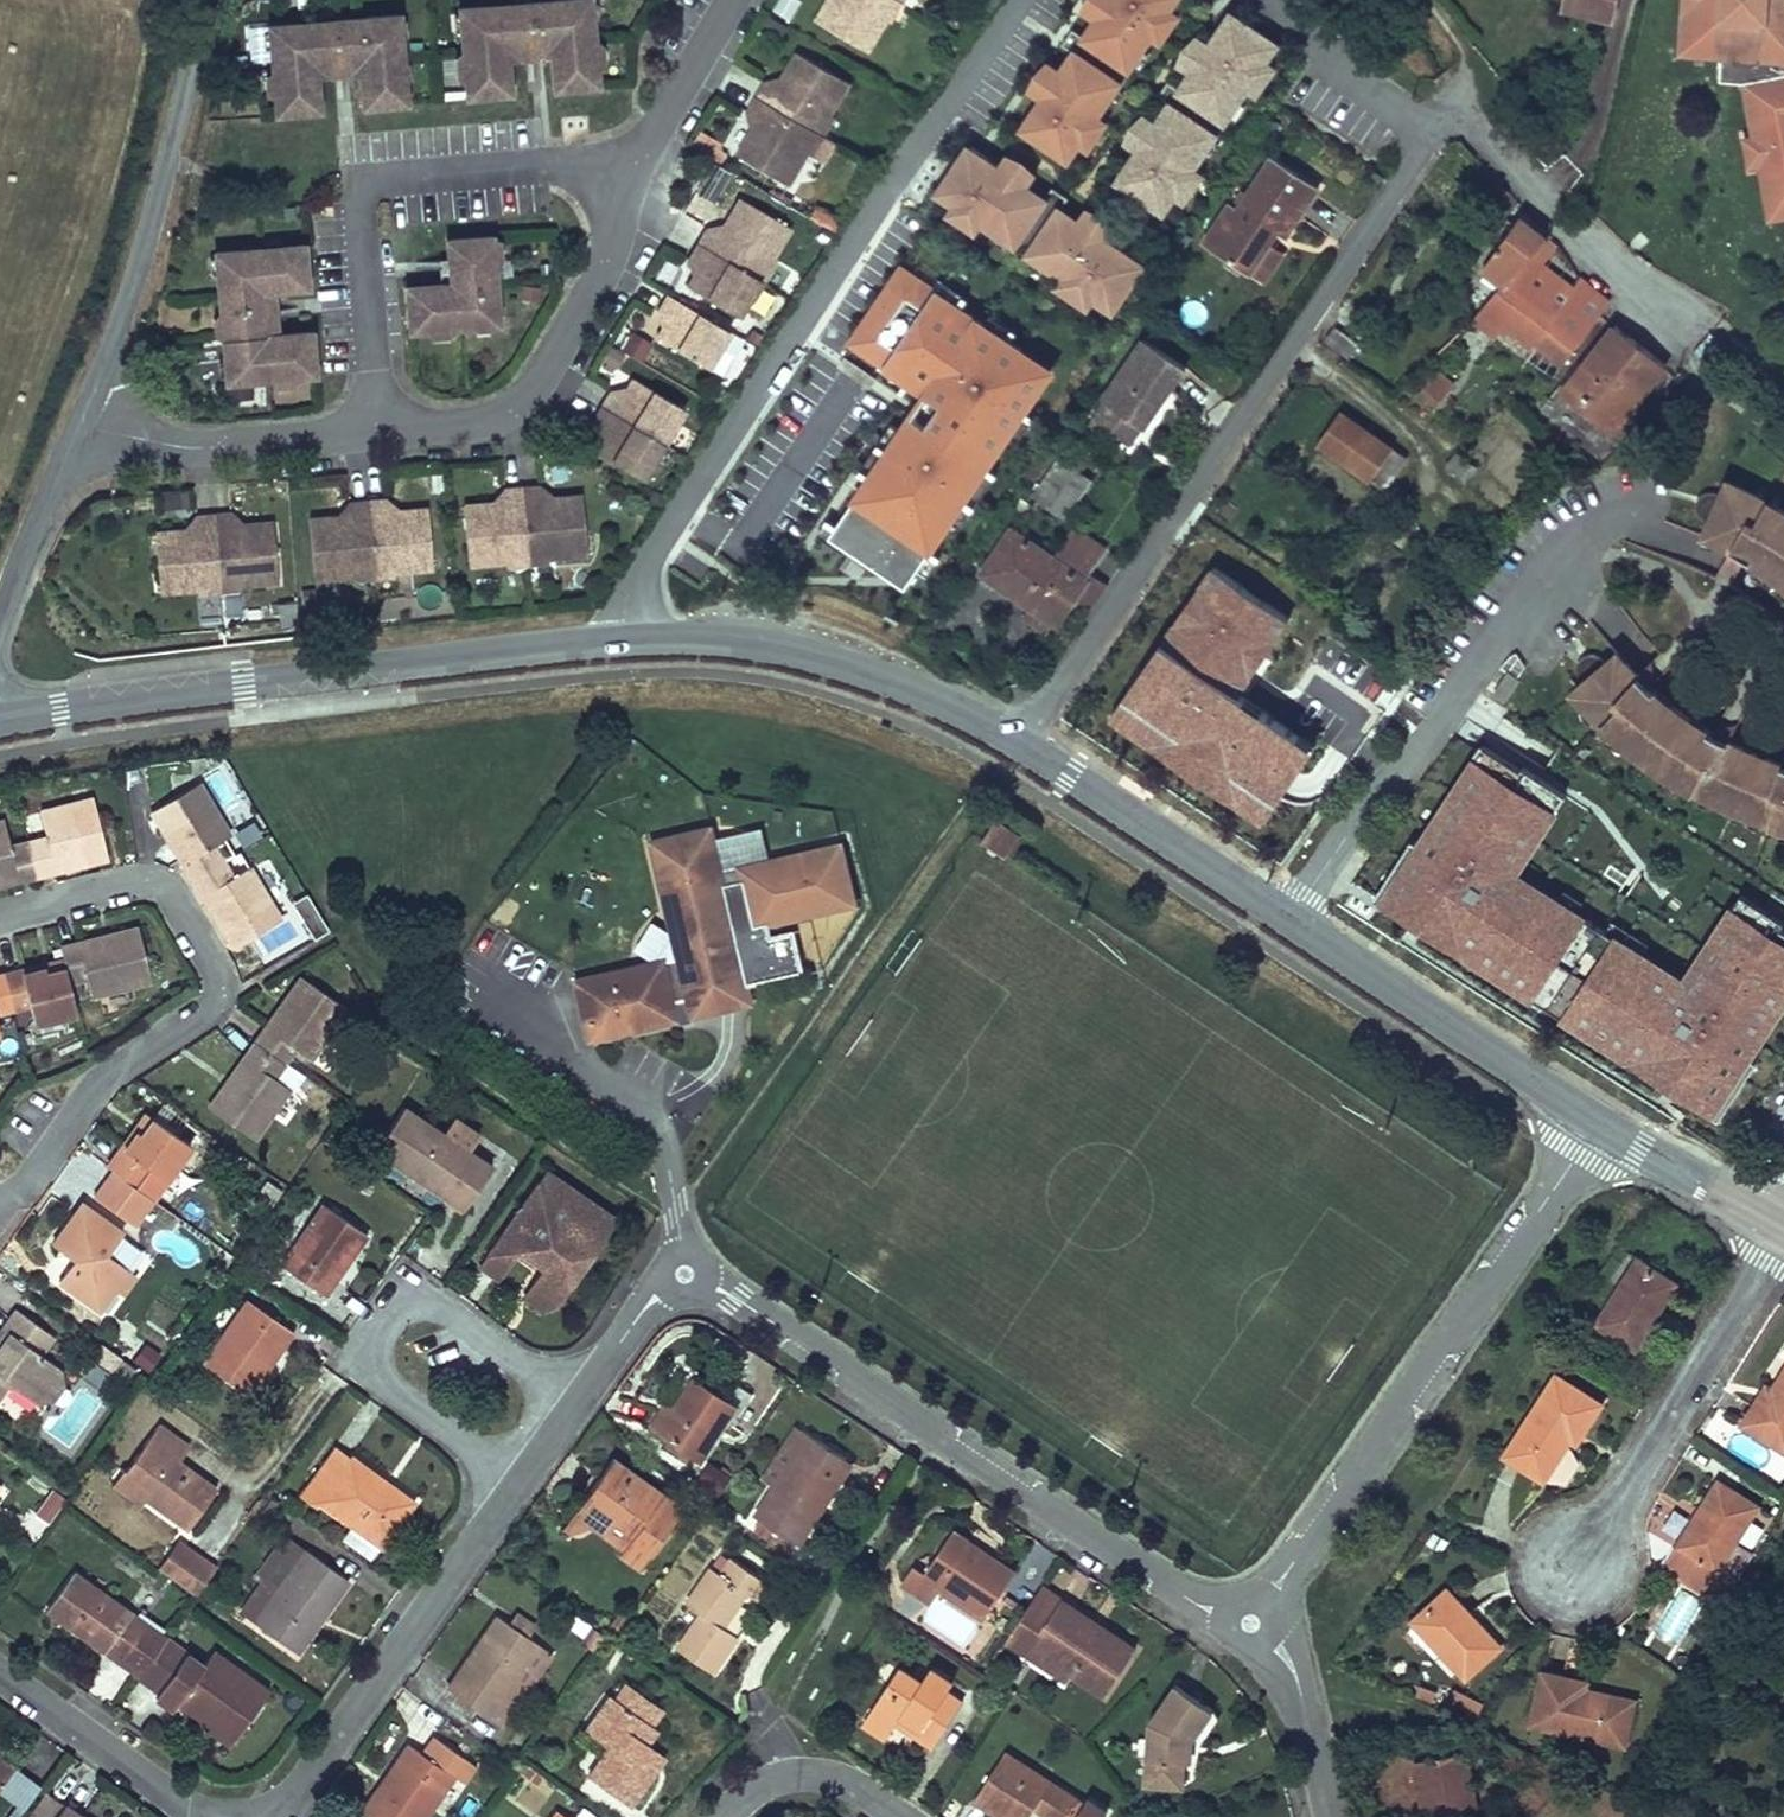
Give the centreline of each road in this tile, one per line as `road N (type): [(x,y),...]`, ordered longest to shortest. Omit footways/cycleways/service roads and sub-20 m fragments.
road 1 (residential): [(1249,1614),(1221,1618),(1174,1602),(667,1273),(571,1395)]
road 2 (residential): [(616,638),(637,580),(891,180),(1018,0)]
road 3 (residential): [(1426,134),(1023,741)]
road 4 (tertiary): [(0,714),(616,638)]
road 5 (residential): [(1249,1614),(1596,1117)]
road 6 (residential): [(0,1202),(102,1067),(196,1010),(217,985),(152,880),(0,916)]
road 7 (residential): [(614,171),(360,180),(376,423)]
road 8 (residential): [(1565,546),(1289,914)]
road 9 (residential): [(571,1395),(433,1303),(415,1296),(394,1308),(364,1359),(376,1385),(506,1480)]
road 10 (unclassified): [(75,424),(137,286),(205,0)]
road 11 (tertiary): [(616,638),(788,637),(883,665),(1023,741)]
road 12 (residential): [(376,423),(516,417),(623,227),(614,171)]
road 13 (residential): [(506,1480),(263,1816)]
road 14 (residential): [(1783,1229),(1578,1562)]
road 15 (tertiary): [(1289,914),(1596,1117)]
road 16 (residential): [(1671,313),(1457,88),(1426,134)]
road 17 (tertiary): [(1023,741),(1289,914)]
road 18 (residential): [(75,424),(191,446),(376,423)]
road 19 (residential): [(1565,546),(1618,617),(1680,676),(1724,710),(1783,737)]
road 20 (residential): [(0,1677),(200,1816)]
road 21 (residential): [(1783,598),(1732,557),(1643,516),(1601,517),(1575,538)]
road 22 (residential): [(1315,1816),(1271,1657),(1249,1614)]
road 23 (residential): [(614,171),(652,135),(732,0)]
road 24 (residential): [(1270,0),(1426,134)]
road 25 (unclassified): [(0,605),(75,424)]
road 26 (residential): [(702,1816),(734,1791),(774,1775),(805,1775),(869,1816)]
road 27 (tertiary): [(1596,1117),(1744,1205)]

